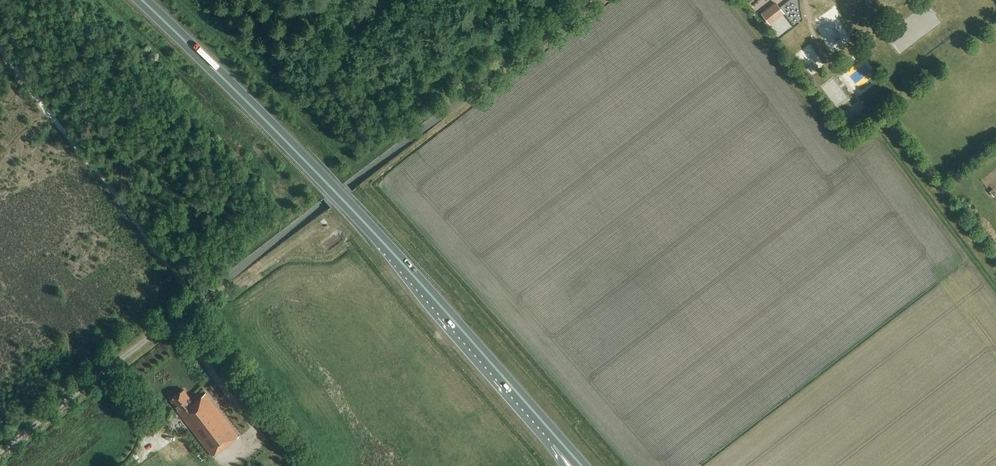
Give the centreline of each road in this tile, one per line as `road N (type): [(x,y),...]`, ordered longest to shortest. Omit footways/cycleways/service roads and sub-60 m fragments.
road 1 (unclassified): [(0,451),(593,0)]
road 2 (trunk): [(548,428),(344,201),(142,0)]

